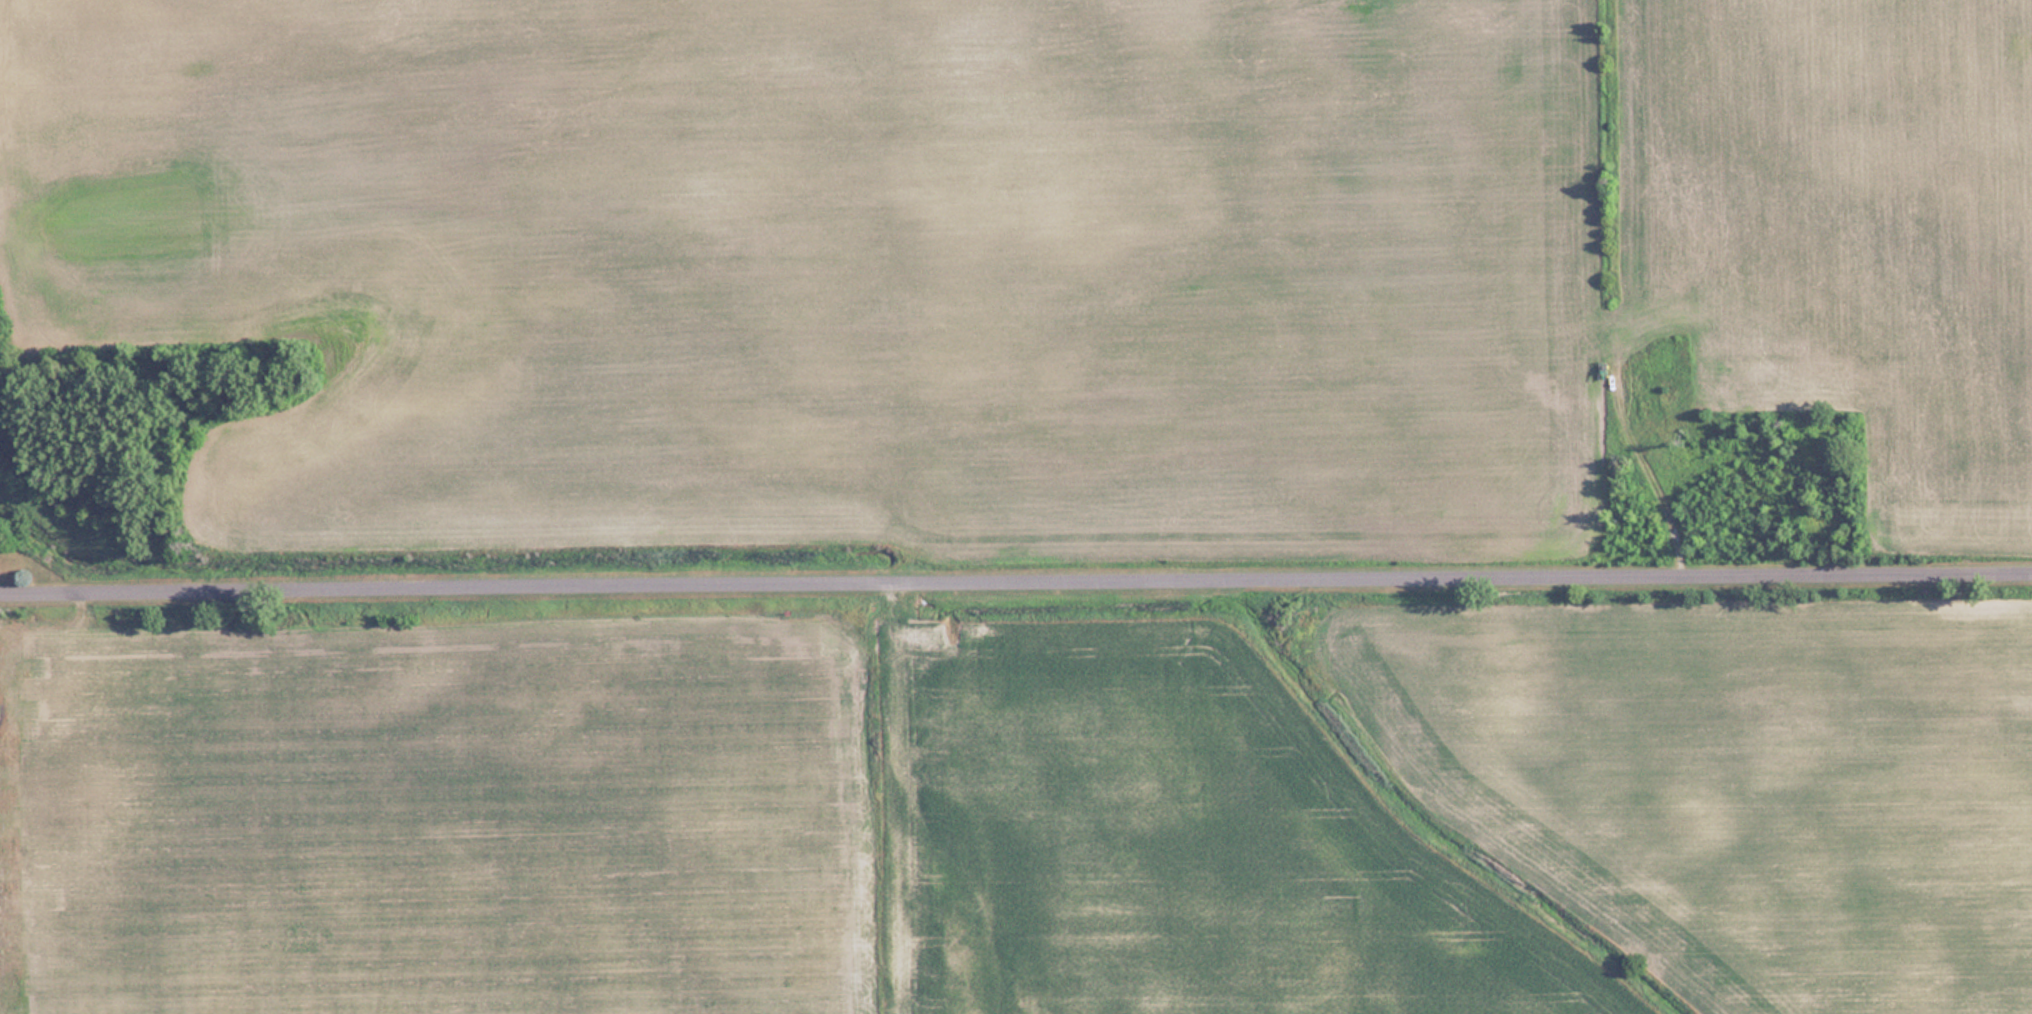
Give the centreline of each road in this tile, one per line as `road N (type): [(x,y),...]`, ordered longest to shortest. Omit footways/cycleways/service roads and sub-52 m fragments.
road 1 (residential): [(0,596),(2031,575)]
road 2 (track): [(1670,578),(1622,405),(1620,0)]

